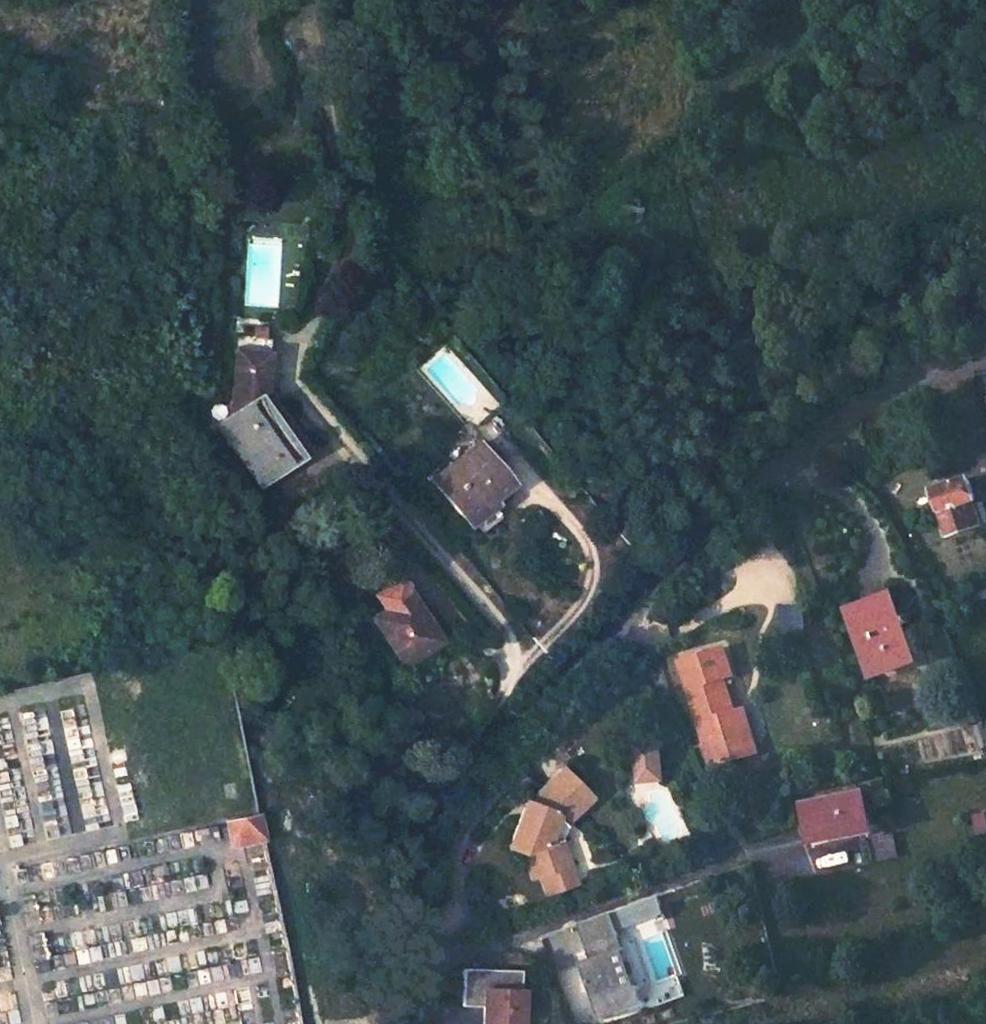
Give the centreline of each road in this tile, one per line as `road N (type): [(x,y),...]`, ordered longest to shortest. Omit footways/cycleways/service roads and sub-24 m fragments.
road 1 (residential): [(985,361),(887,392),(759,479),(698,540),(655,598),(457,776),(425,826),(415,878),(426,1023)]

